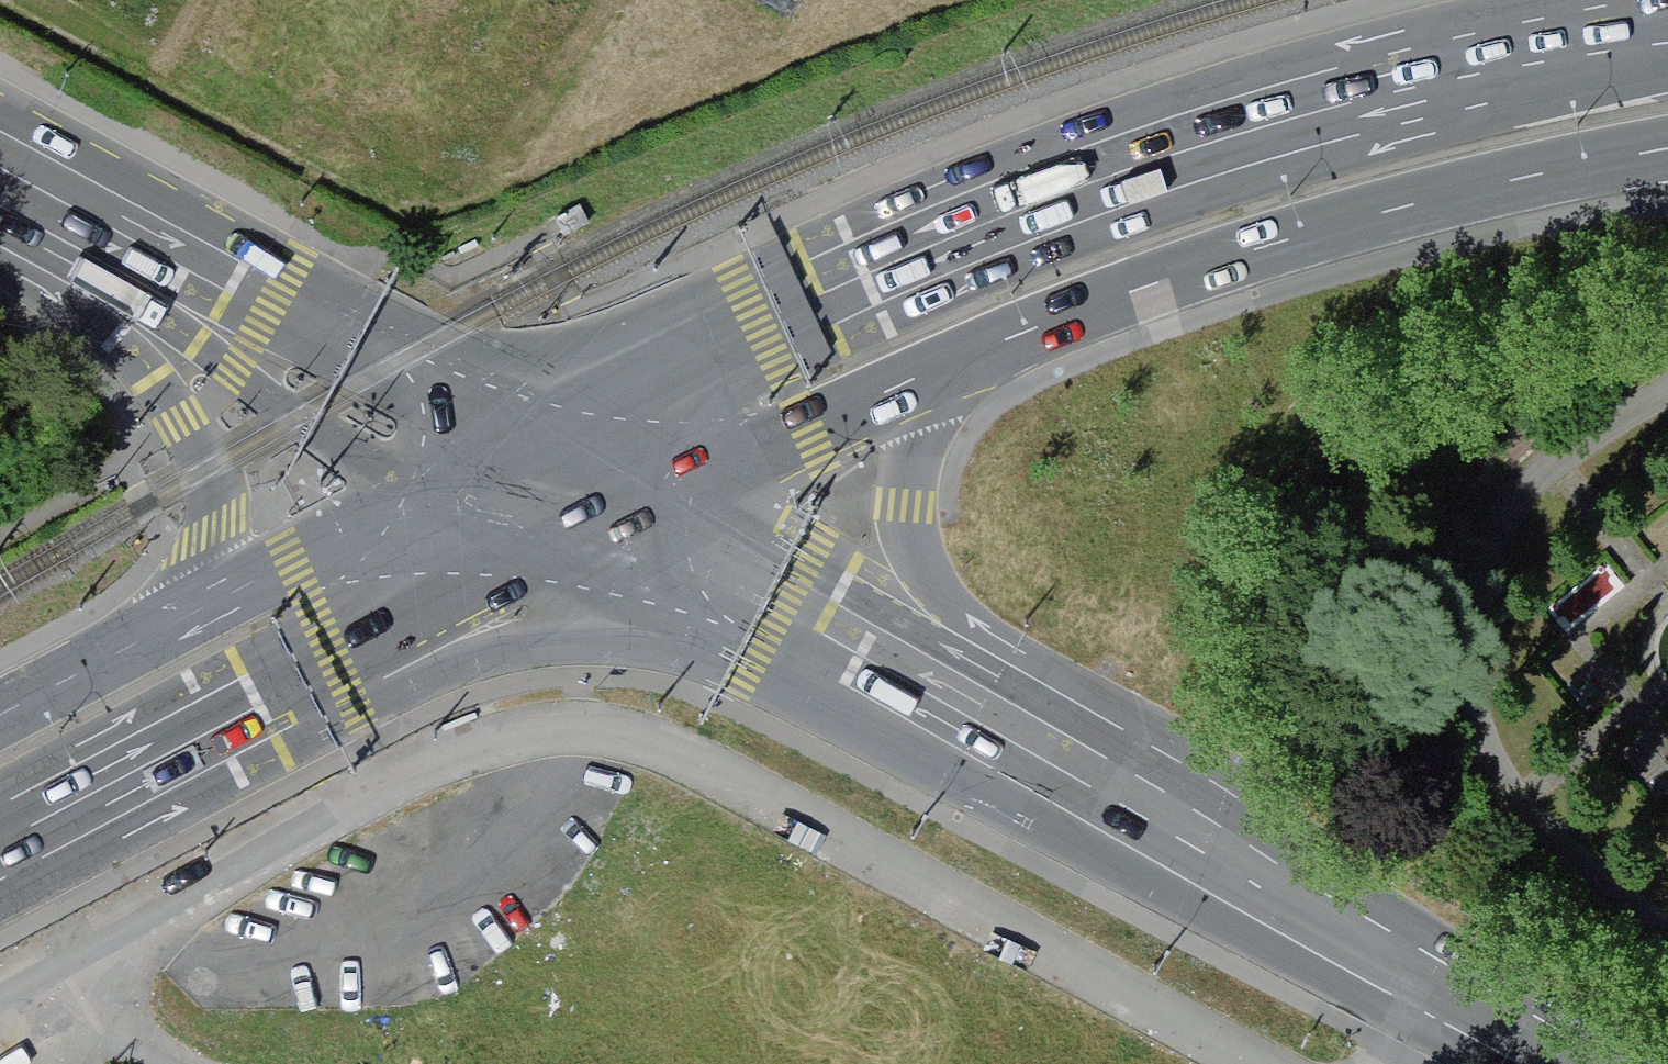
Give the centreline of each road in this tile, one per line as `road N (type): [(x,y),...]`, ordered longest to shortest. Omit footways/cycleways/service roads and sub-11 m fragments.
road 1 (primary): [(1667,31),(1490,66),(1197,152),(868,280),(510,455)]
road 2 (primary): [(952,370),(1140,294),(1373,219),(1667,153)]
road 3 (primary): [(0,841),(635,517)]
road 4 (secondary): [(1440,977),(1040,736)]
road 5 (secondary): [(1040,736),(635,517)]
road 6 (secondary): [(112,252),(510,455)]
road 7 (secondary): [(1040,736),(919,561),(909,507),(919,442),(952,370)]
road 8 (secondary): [(112,252),(220,506),(221,534),(178,628)]
road 9 (primary): [(510,455),(178,628)]
road 10 (primary): [(635,517),(810,428),(952,370)]
road 11 (primary): [(178,628),(0,721)]
road 12 (secondary): [(1440,977),(1586,1063)]
road 13 (secondary): [(635,517),(510,455)]
road 14 (secondary): [(0,191),(112,252)]

